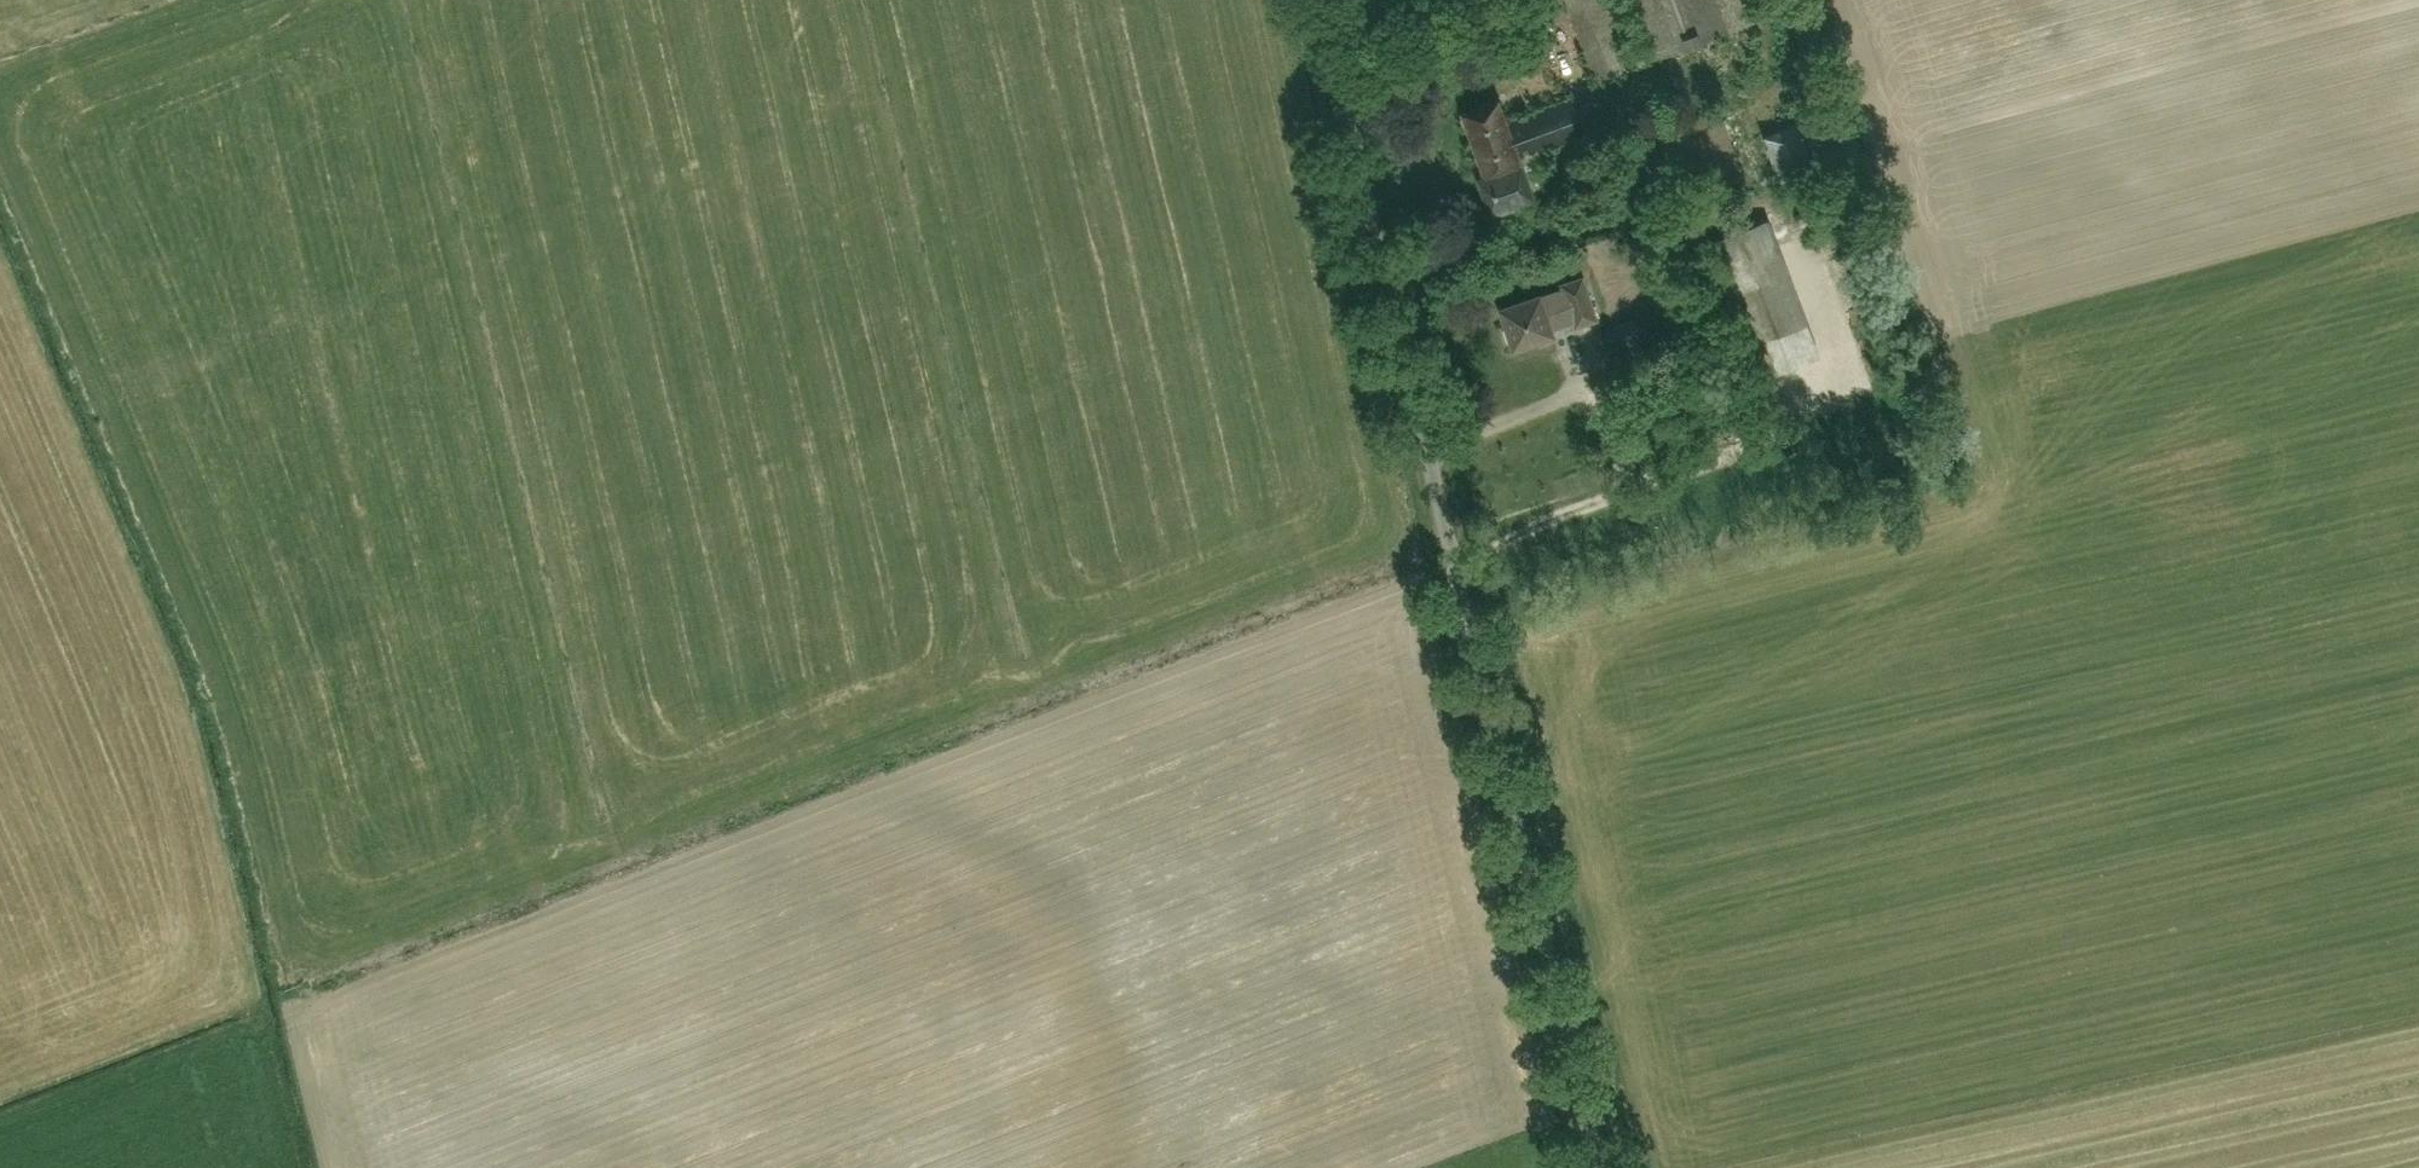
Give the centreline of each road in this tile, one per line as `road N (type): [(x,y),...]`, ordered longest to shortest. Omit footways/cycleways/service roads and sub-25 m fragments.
road 1 (unclassified): [(1598,1167),(1315,0)]

